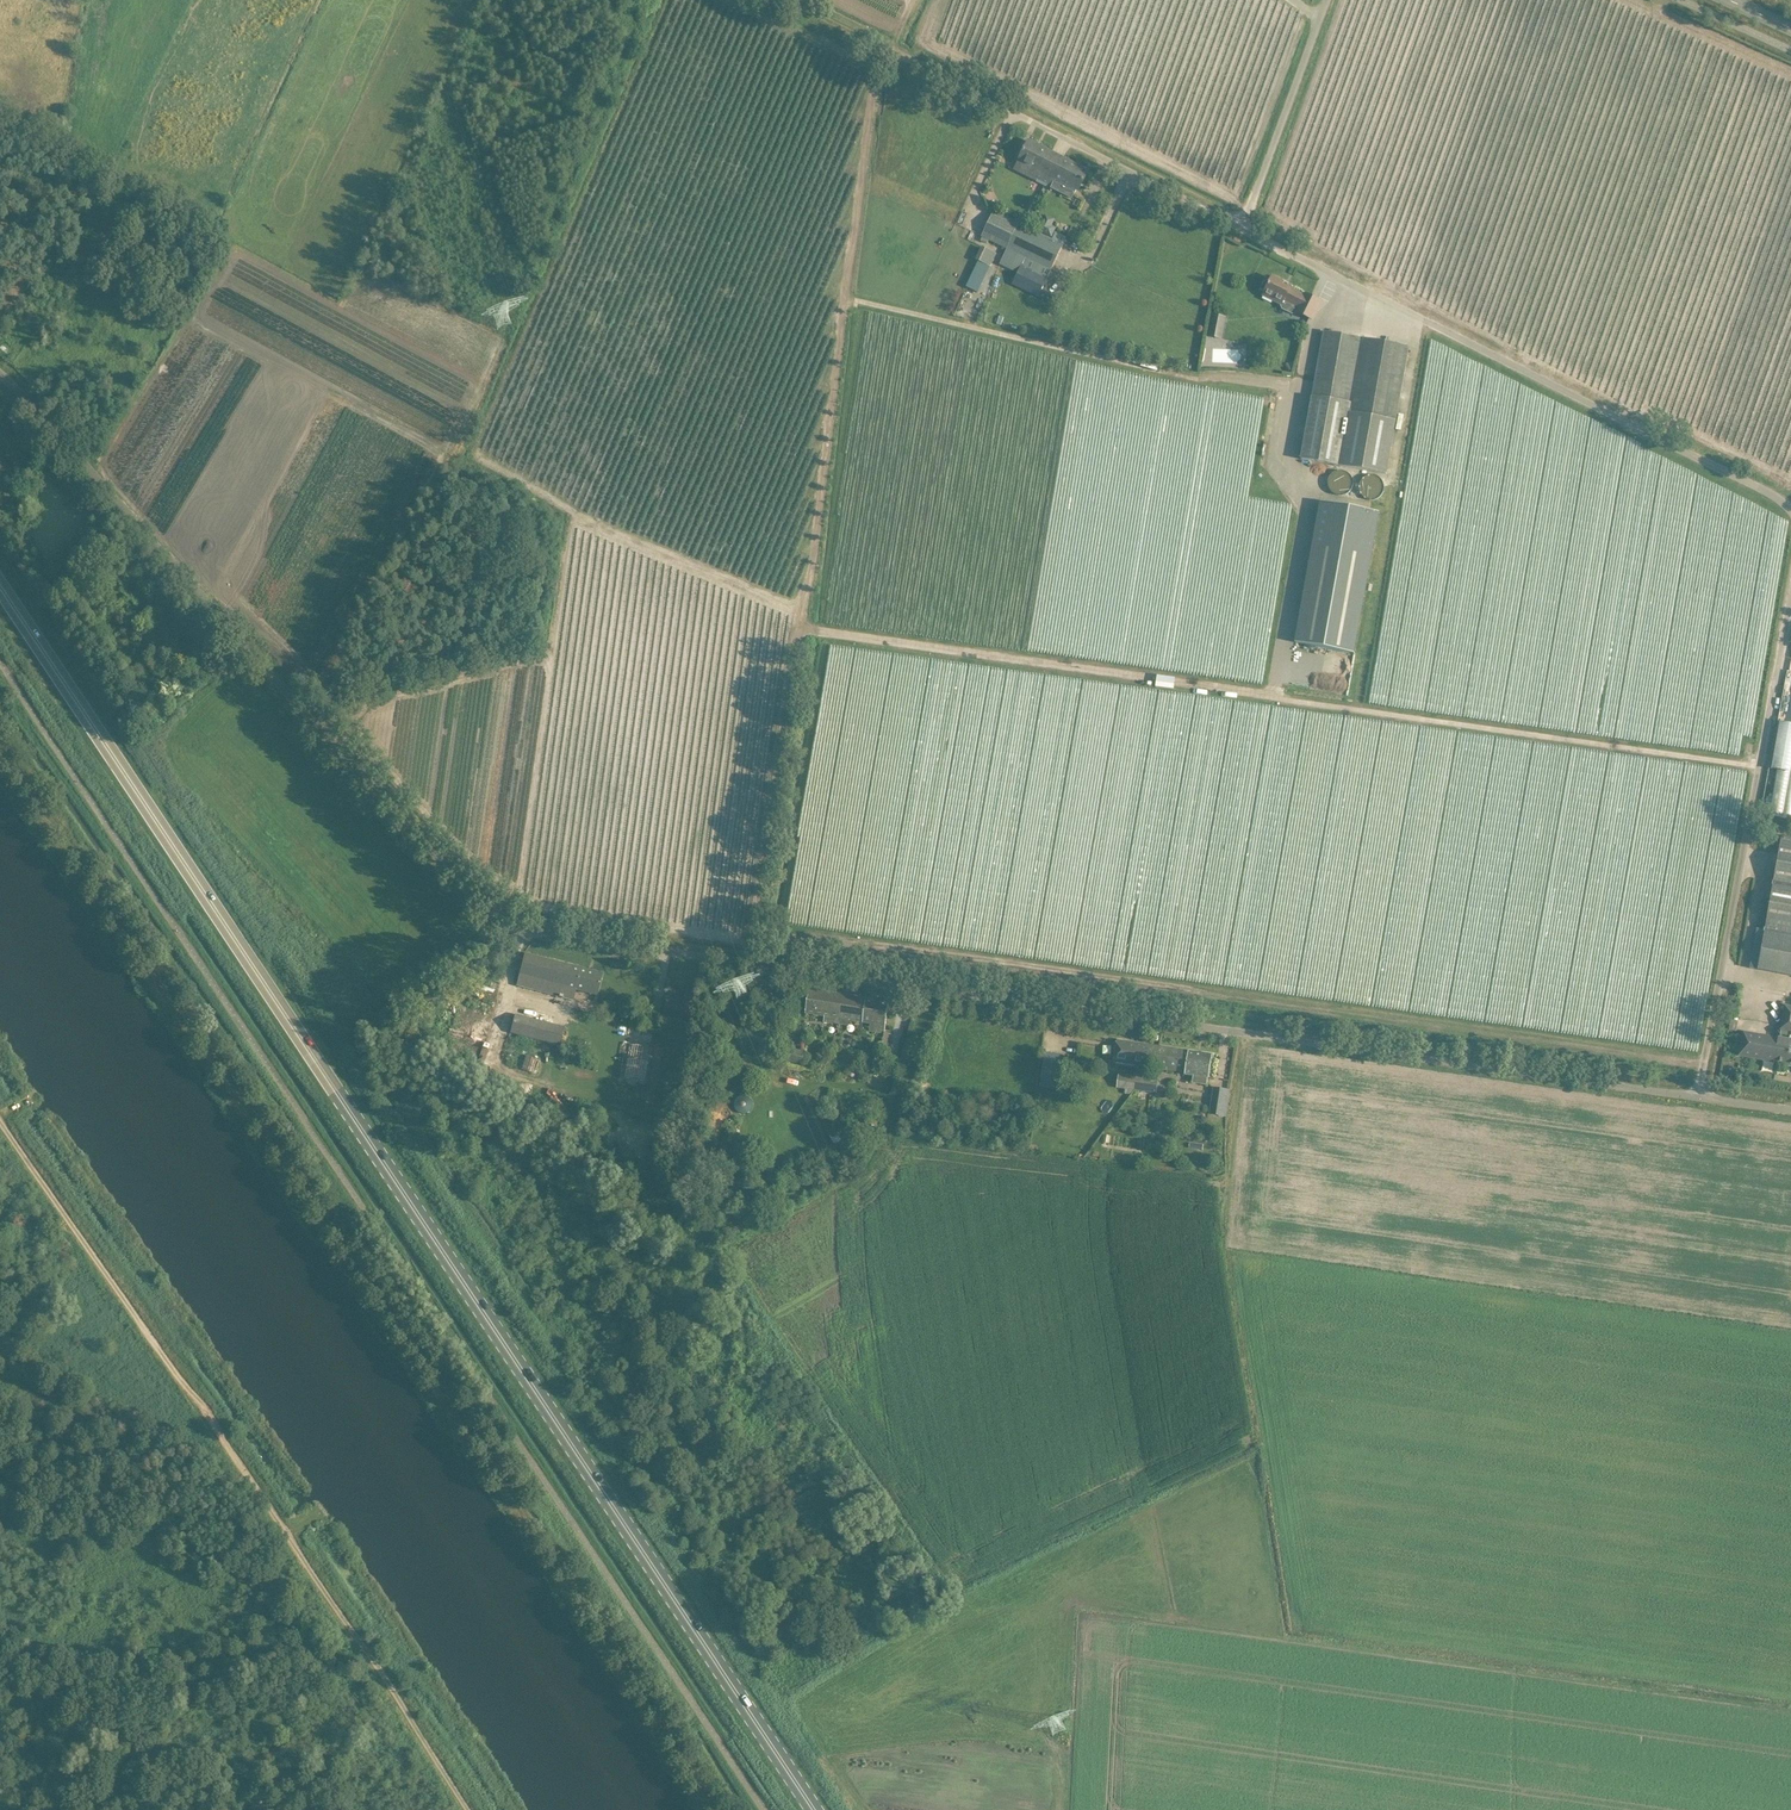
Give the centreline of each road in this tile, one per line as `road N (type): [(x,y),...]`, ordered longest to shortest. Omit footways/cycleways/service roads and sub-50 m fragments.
road 1 (unclassified): [(1697,1096),(557,928),(449,863),(0,367)]
road 2 (primary): [(814,1809),(0,587)]
road 3 (track): [(0,1105),(474,1809)]
road 4 (unclassified): [(1790,500),(1767,479),(1252,226)]
road 5 (unclassified): [(1697,1096),(1790,606)]
road 6 (unclassified): [(1252,226),(1035,116)]
road 7 (unclassified): [(1252,226),(1334,0)]
road 8 (track): [(883,44),(1035,116)]

